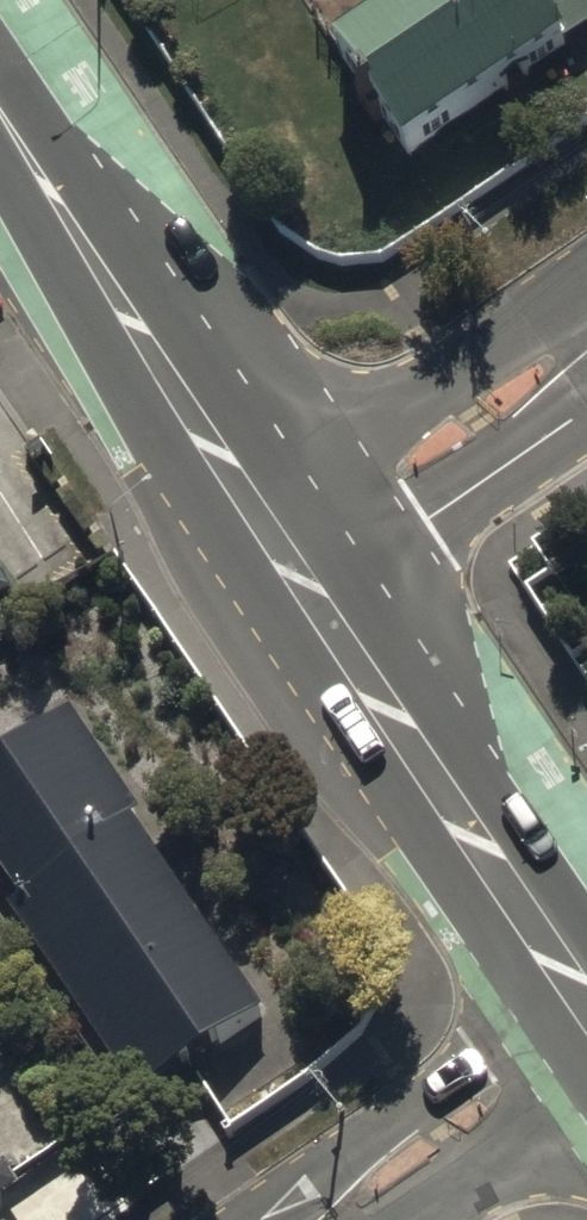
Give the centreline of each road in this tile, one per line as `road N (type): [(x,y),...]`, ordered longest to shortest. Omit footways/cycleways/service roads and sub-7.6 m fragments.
road 1 (secondary): [(280,515),(586,969)]
road 2 (secondary): [(0,101),(280,515)]
road 3 (residential): [(280,515),(586,311)]
road 4 (tertiary): [(586,1030),(331,1219)]

